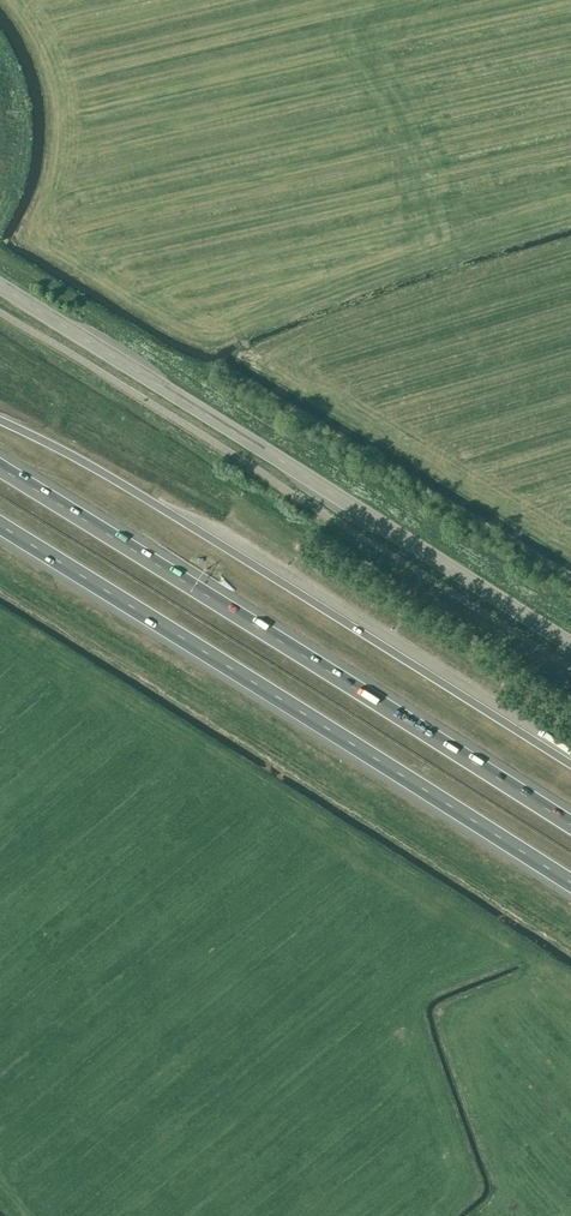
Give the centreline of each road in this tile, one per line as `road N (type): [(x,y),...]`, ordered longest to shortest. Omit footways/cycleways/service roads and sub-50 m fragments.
road 1 (tertiary): [(570,646),(0,286)]
road 2 (motorway): [(0,526),(570,885)]
road 3 (motorway): [(570,827),(0,469)]
road 4 (motorway): [(155,504),(0,421)]

